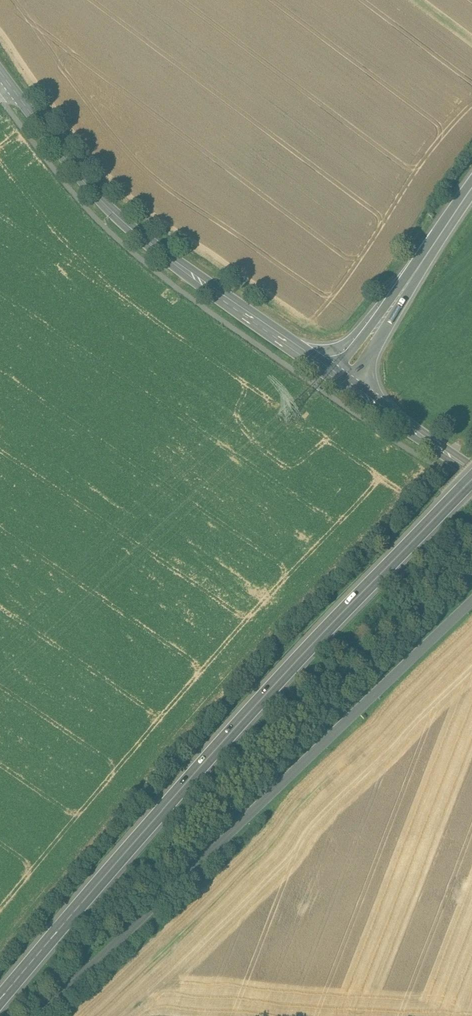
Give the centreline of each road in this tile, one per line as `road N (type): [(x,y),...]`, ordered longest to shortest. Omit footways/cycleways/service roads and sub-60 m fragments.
road 1 (primary): [(471,481),(242,723),(0,1000)]
road 2 (primary): [(43,1015),(471,603)]
road 3 (tertiary): [(0,73),(132,230),(340,375)]
road 4 (primary): [(340,375),(471,189)]
road 5 (tertiary): [(340,375),(471,466)]

